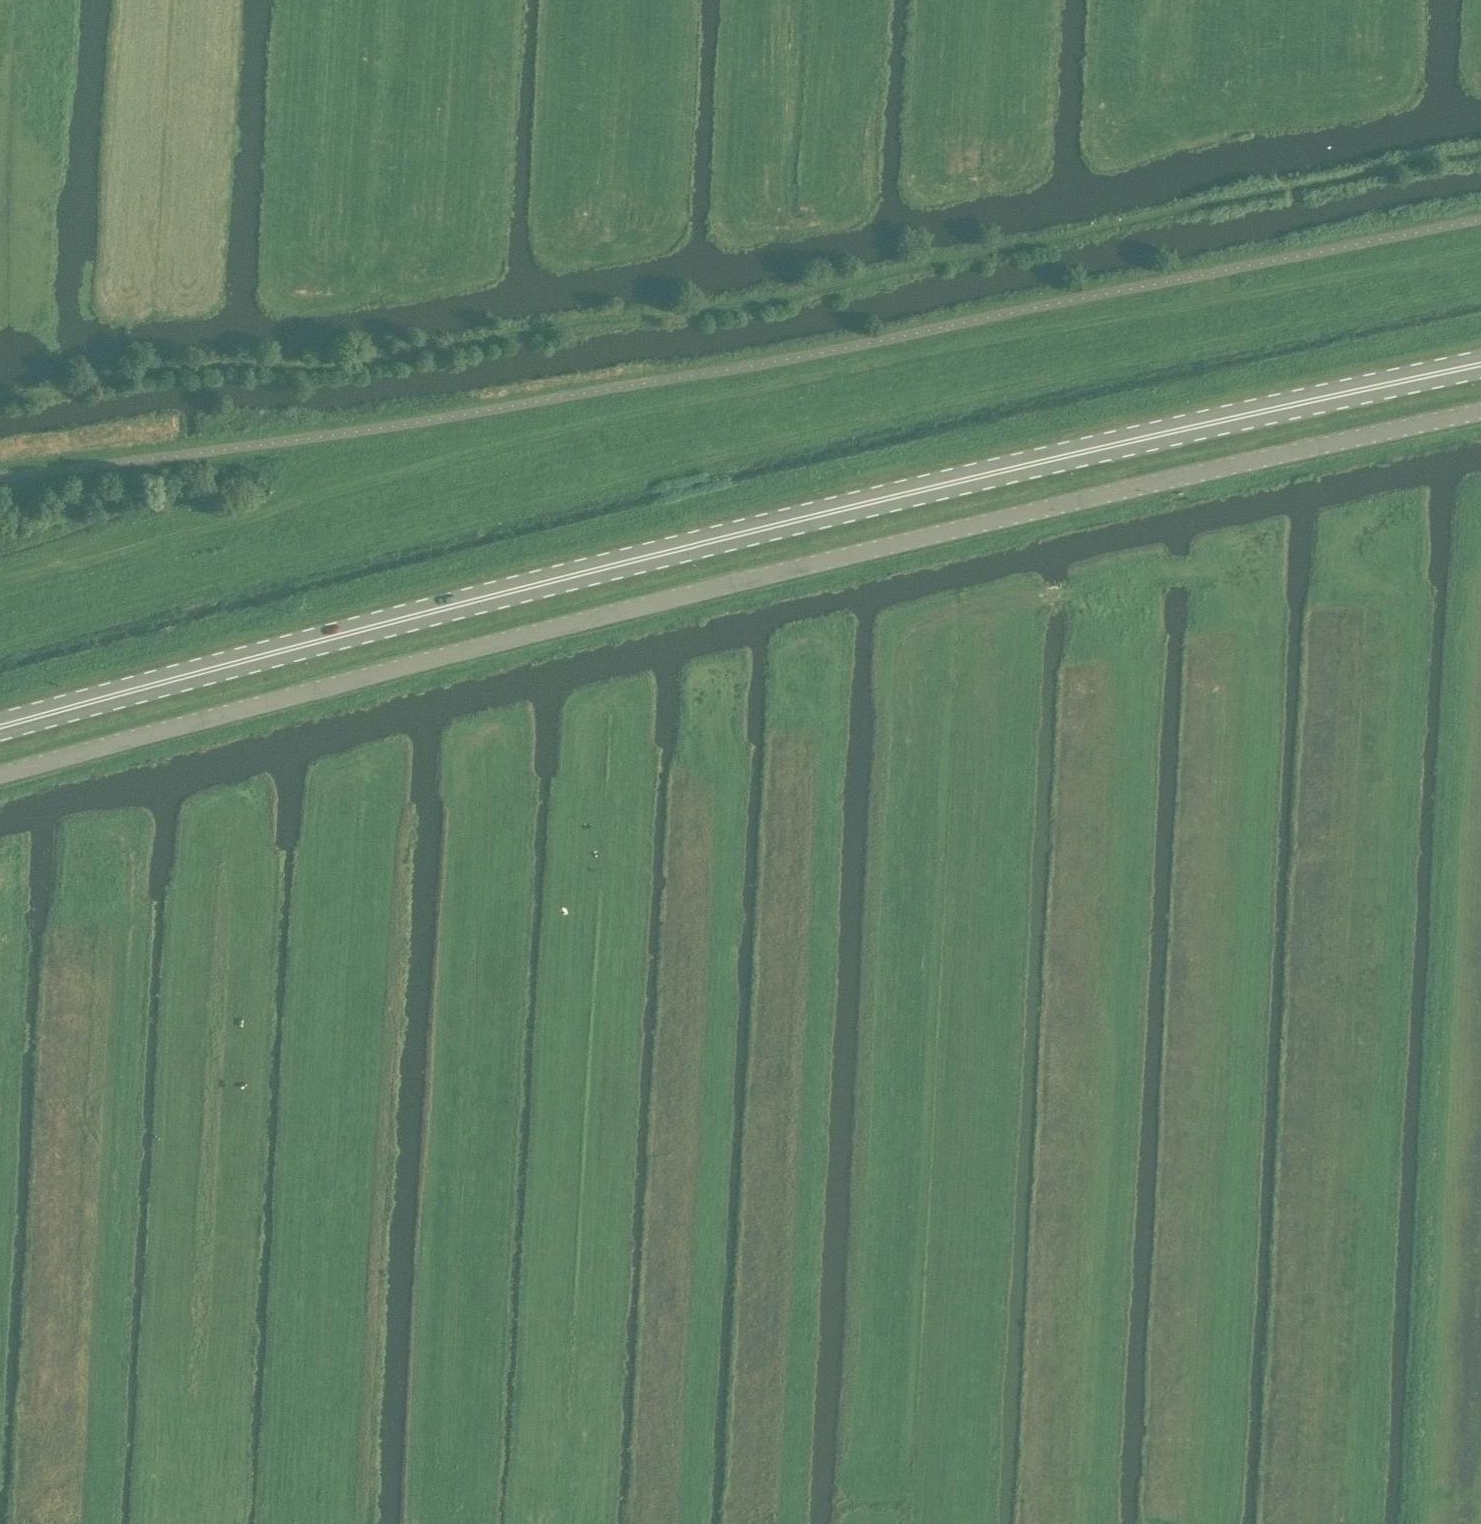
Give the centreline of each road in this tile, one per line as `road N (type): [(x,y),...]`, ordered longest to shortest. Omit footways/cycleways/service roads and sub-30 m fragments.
road 1 (primary): [(0,727),(1147,434),(1480,362)]
road 2 (unclassified): [(1480,411),(757,575),(0,771)]
road 3 (track): [(0,393),(102,366),(378,350),(778,298),(1480,152)]

